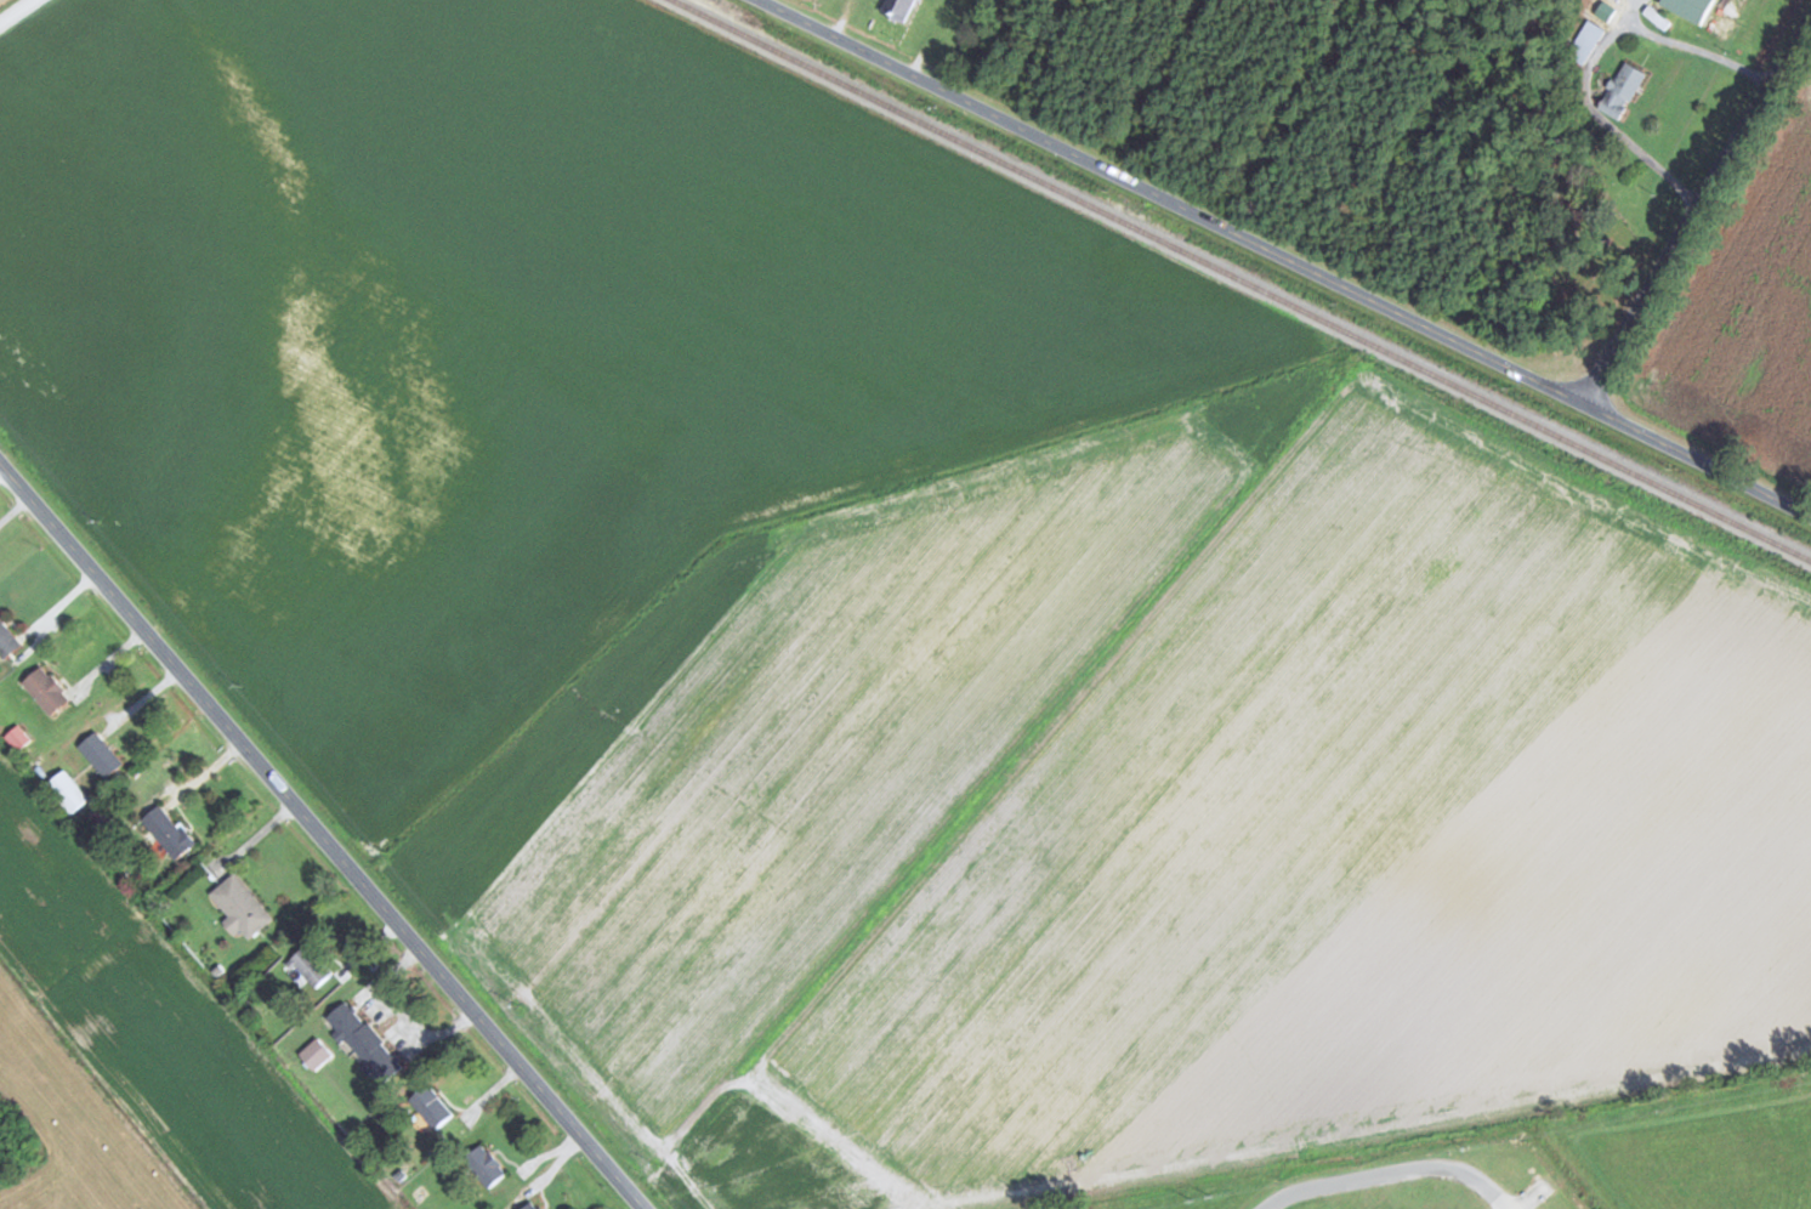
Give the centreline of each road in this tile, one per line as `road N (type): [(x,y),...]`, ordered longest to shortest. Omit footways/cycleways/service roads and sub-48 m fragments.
road 1 (residential): [(1810,515),(753,0)]
road 2 (tertiary): [(644,1208),(0,475)]
road 3 (residential): [(1810,21),(1580,401)]

